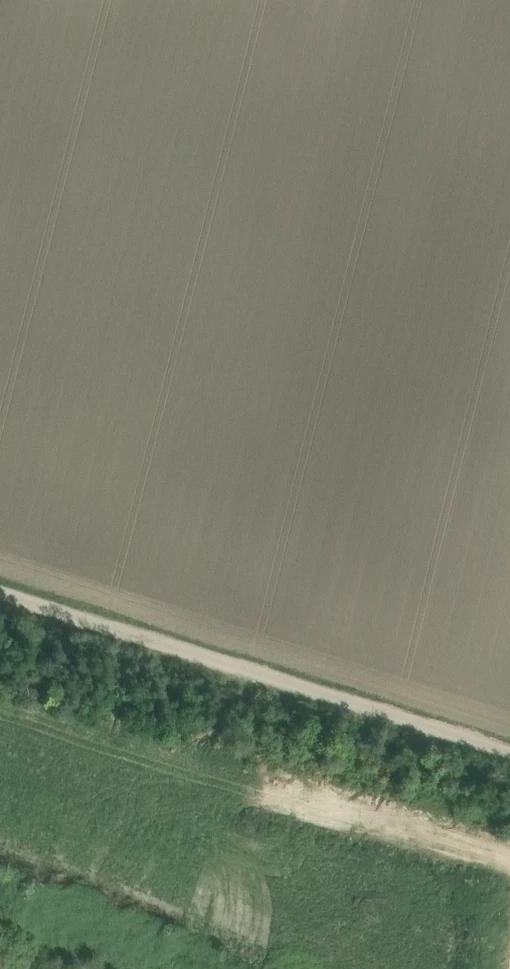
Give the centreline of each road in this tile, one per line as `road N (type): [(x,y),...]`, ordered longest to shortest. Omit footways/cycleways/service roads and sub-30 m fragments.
road 1 (track): [(0,594),(509,755)]

